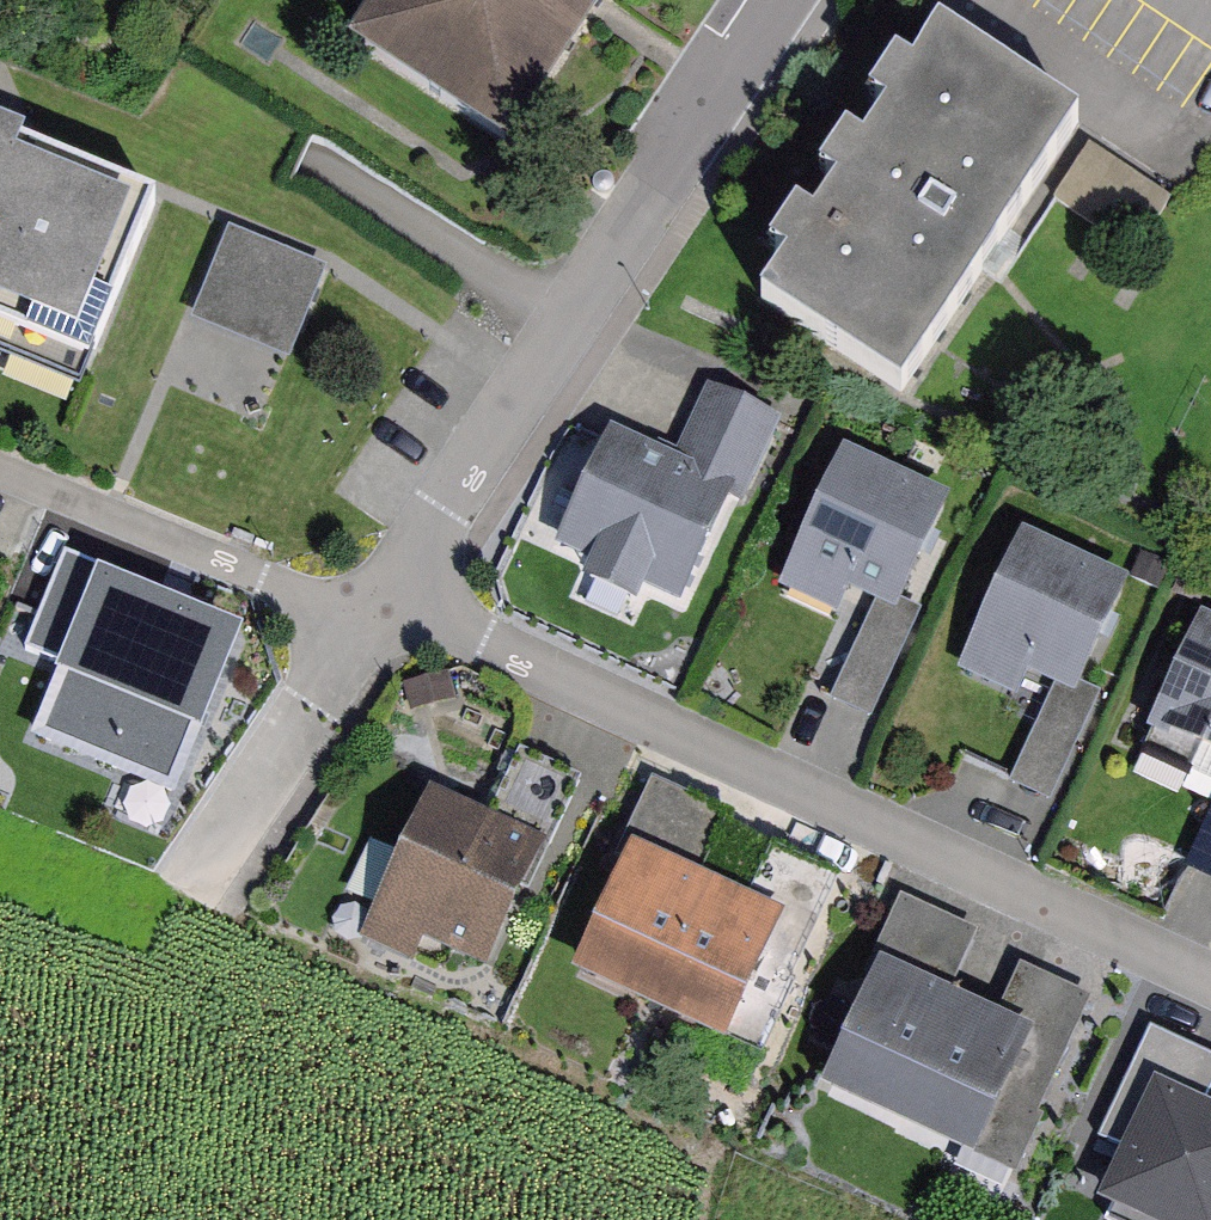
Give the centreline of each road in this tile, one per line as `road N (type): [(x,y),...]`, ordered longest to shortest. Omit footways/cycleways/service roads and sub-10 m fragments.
road 1 (residential): [(390,593),(1210,984)]
road 2 (residential): [(390,593),(786,0)]
road 3 (residential): [(0,470),(317,601),(390,593)]
road 4 (residential): [(213,882),(390,593)]

